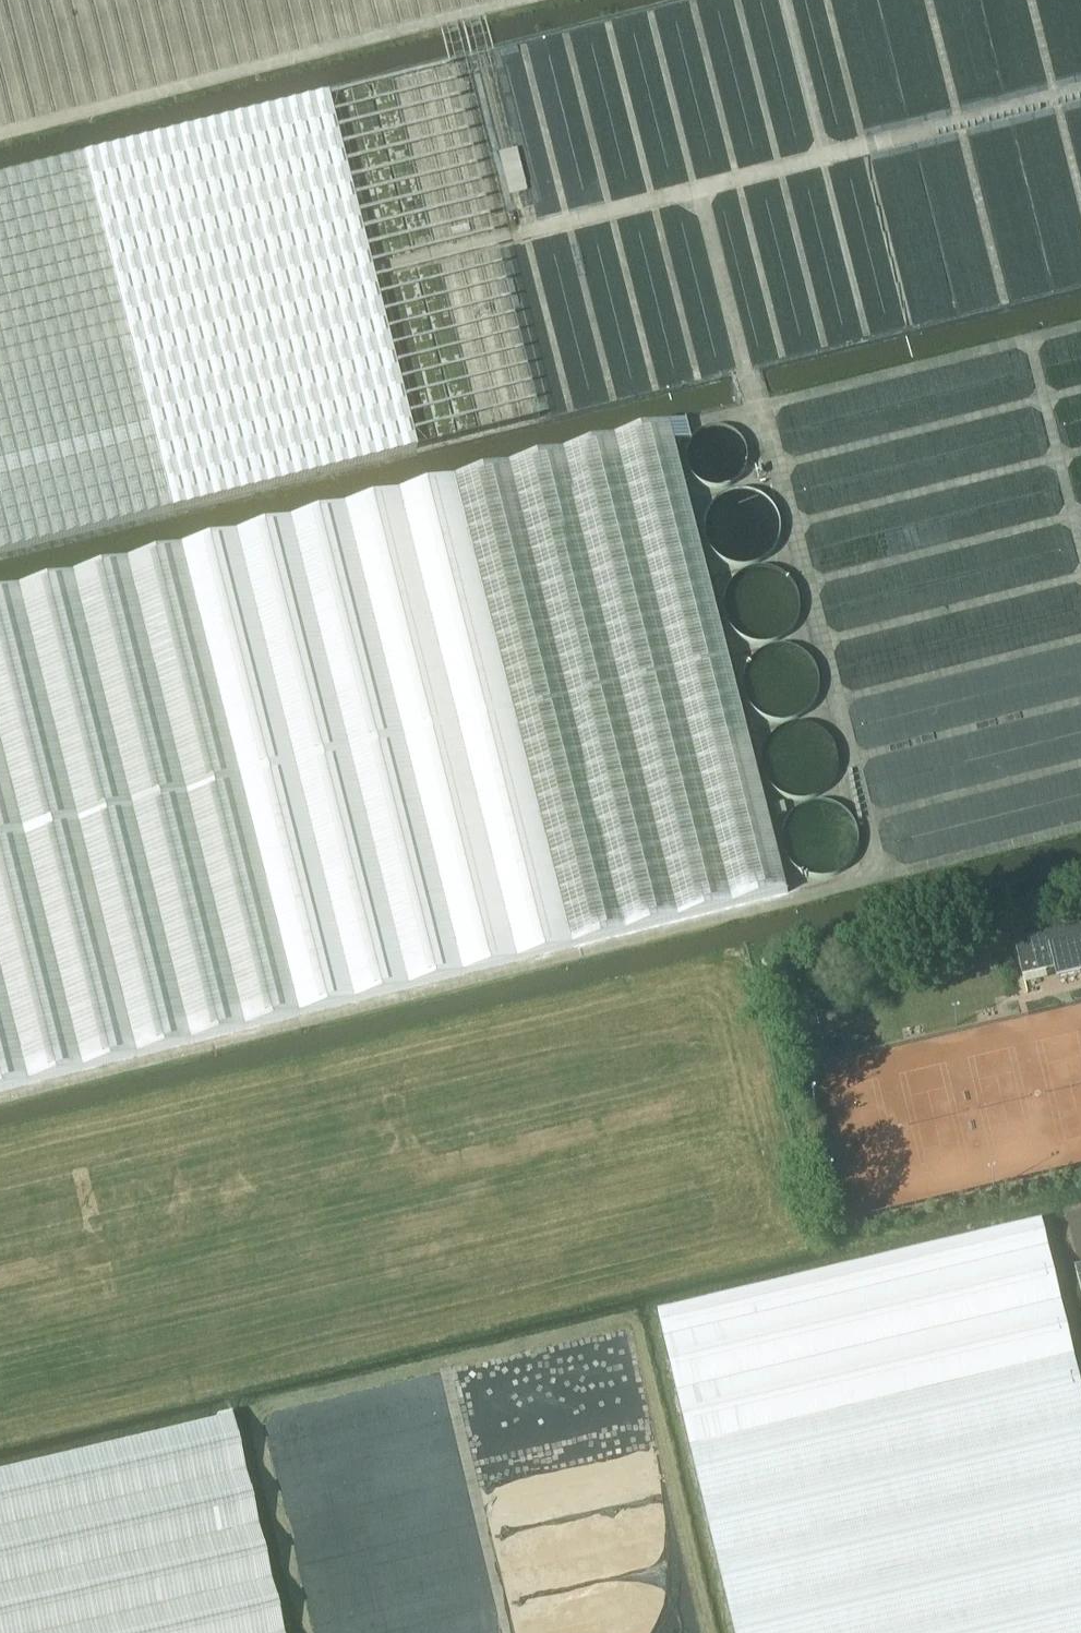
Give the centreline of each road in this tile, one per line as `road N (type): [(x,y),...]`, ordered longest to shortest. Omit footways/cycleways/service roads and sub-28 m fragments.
road 1 (track): [(0,135),(525,0)]

